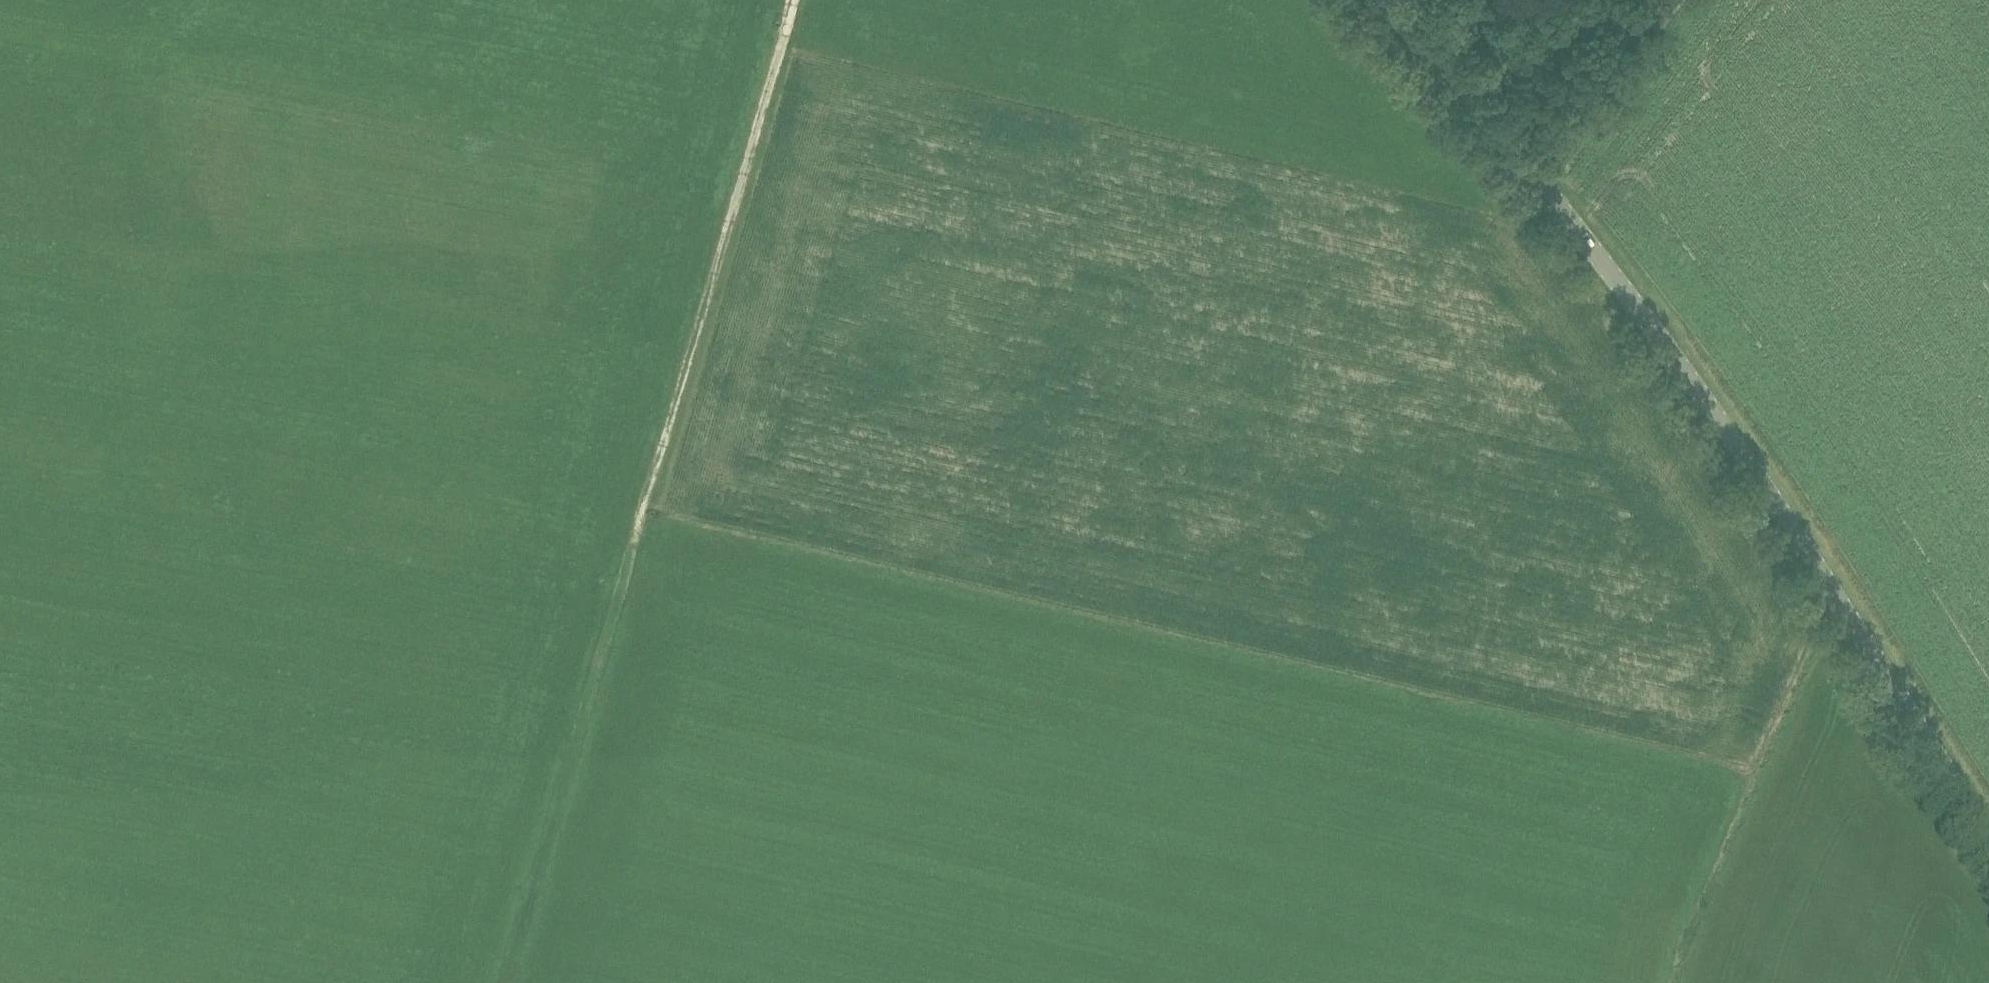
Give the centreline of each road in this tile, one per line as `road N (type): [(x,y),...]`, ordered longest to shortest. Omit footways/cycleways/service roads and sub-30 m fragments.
road 1 (tertiary): [(1403,0),(1517,135),(1653,324),(1988,837)]

